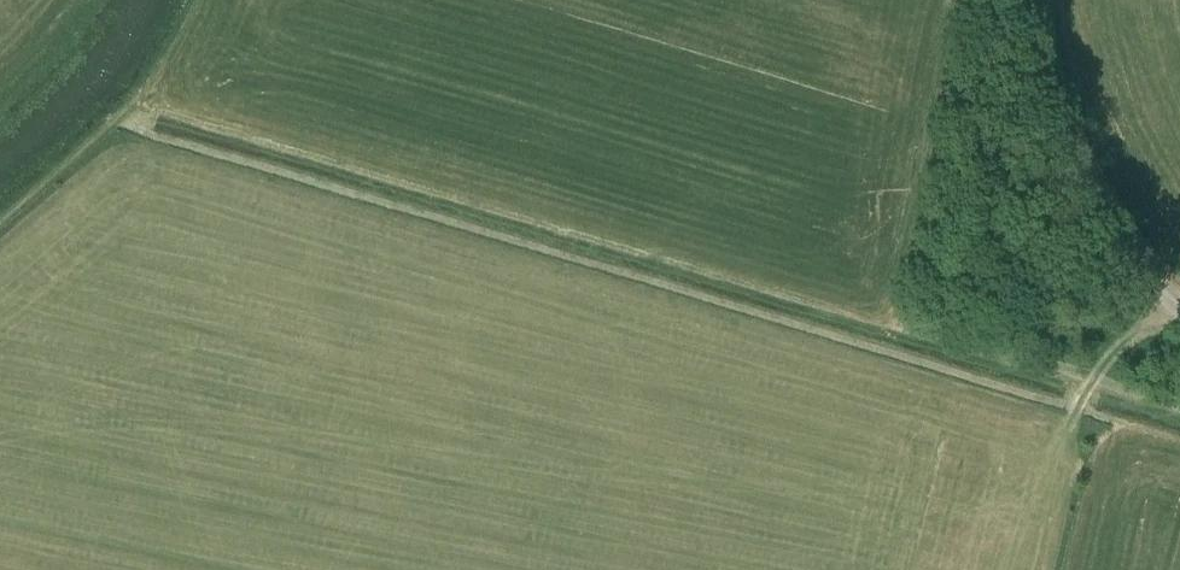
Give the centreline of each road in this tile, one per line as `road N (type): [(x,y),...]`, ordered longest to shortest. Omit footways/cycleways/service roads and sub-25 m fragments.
road 1 (track): [(134,97),(1092,383)]
road 2 (unclassified): [(1179,304),(1113,239),(1079,179),(1047,98),(1033,0)]
road 3 (track): [(1076,415),(1096,376),(1167,293)]

